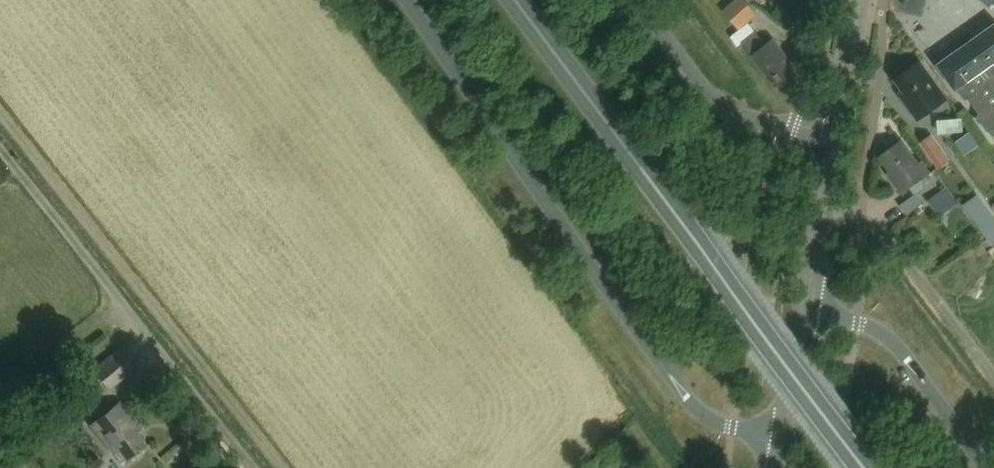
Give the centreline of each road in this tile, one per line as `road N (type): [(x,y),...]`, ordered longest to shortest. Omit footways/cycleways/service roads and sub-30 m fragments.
road 1 (trunk): [(409,0),(693,405),(787,447)]
road 2 (trunk): [(861,467),(515,0)]
road 3 (track): [(264,467),(0,137)]
road 4 (trunk): [(838,130),(750,118),(710,98),(636,0)]
road 5 (trunk): [(986,467),(888,338),(860,320),(808,305)]
road 6 (tertiary): [(808,305),(838,130)]
road 7 (tertiary): [(787,447),(808,305)]
road 8 (tertiary): [(838,130),(860,0)]

